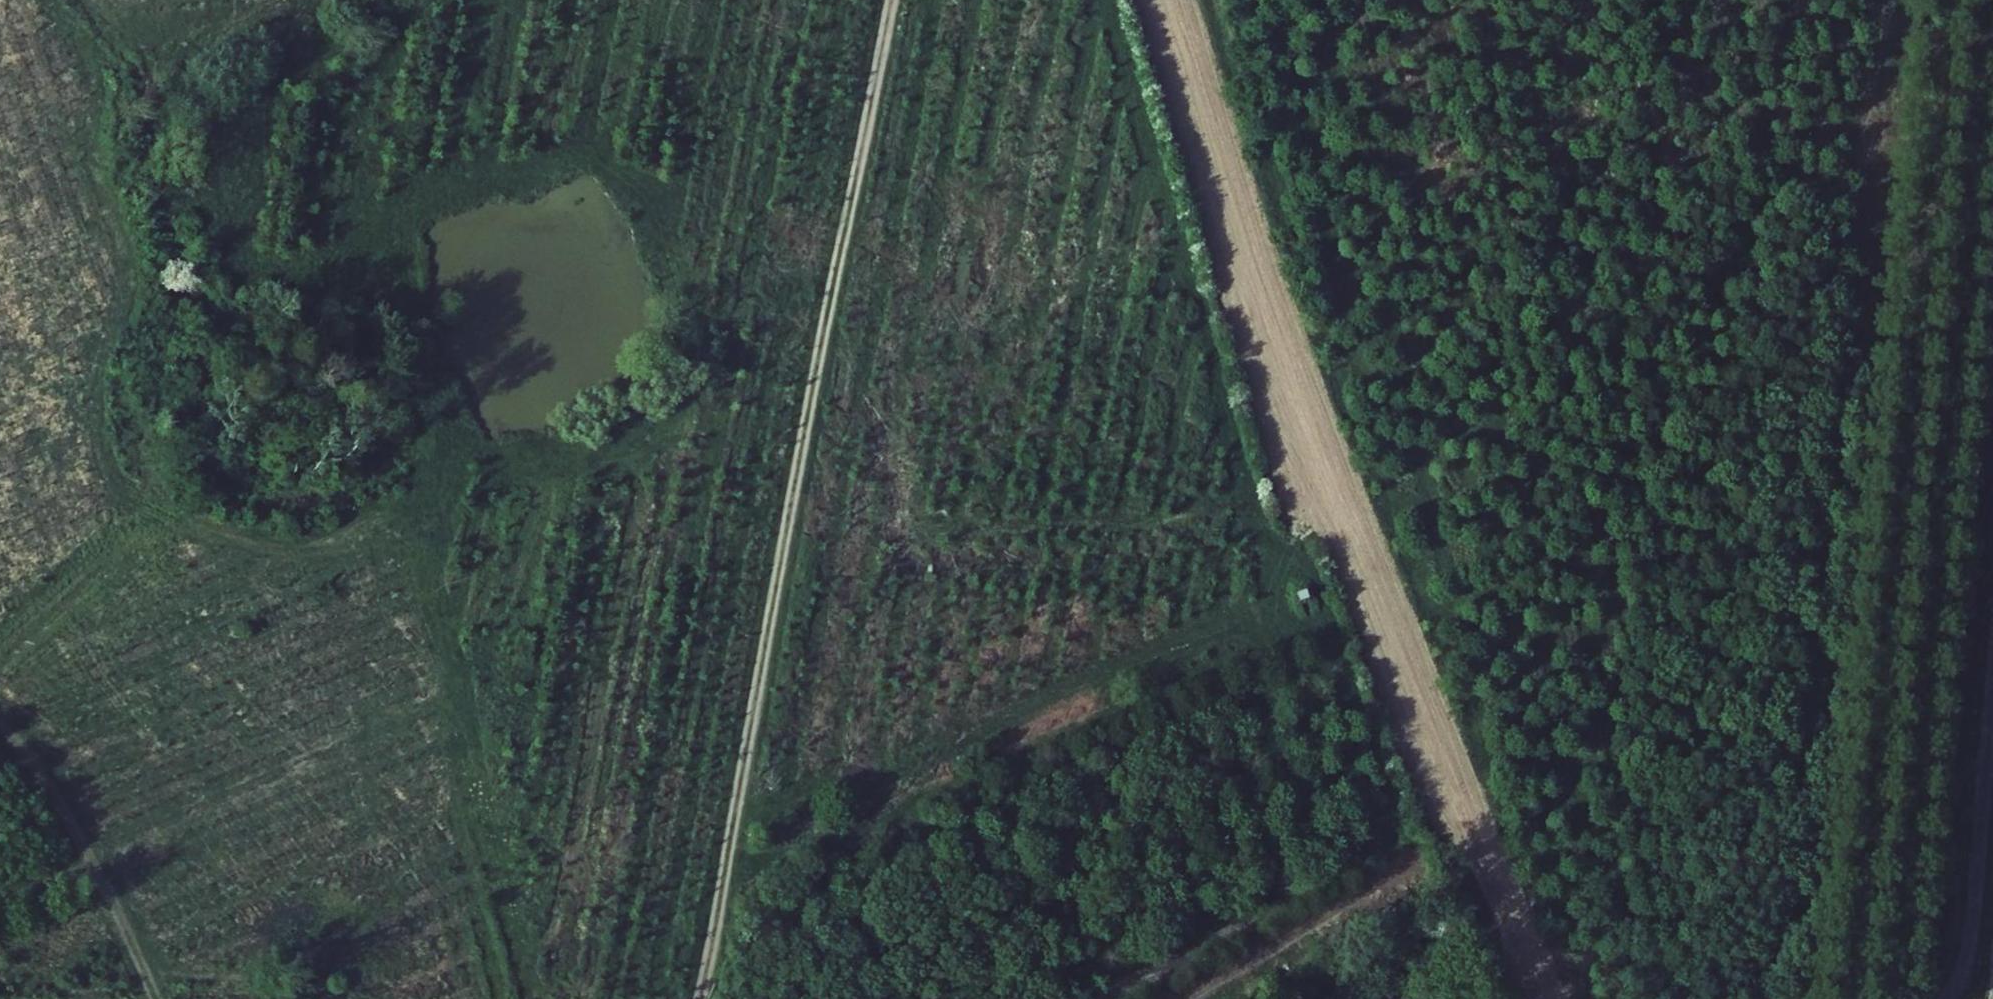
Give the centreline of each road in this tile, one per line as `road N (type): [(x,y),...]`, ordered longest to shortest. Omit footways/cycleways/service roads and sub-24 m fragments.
road 1 (residential): [(700,998),(892,0)]
road 2 (track): [(155,998),(115,902),(0,727)]
road 3 (track): [(1992,728),(1965,968),(1952,998)]

